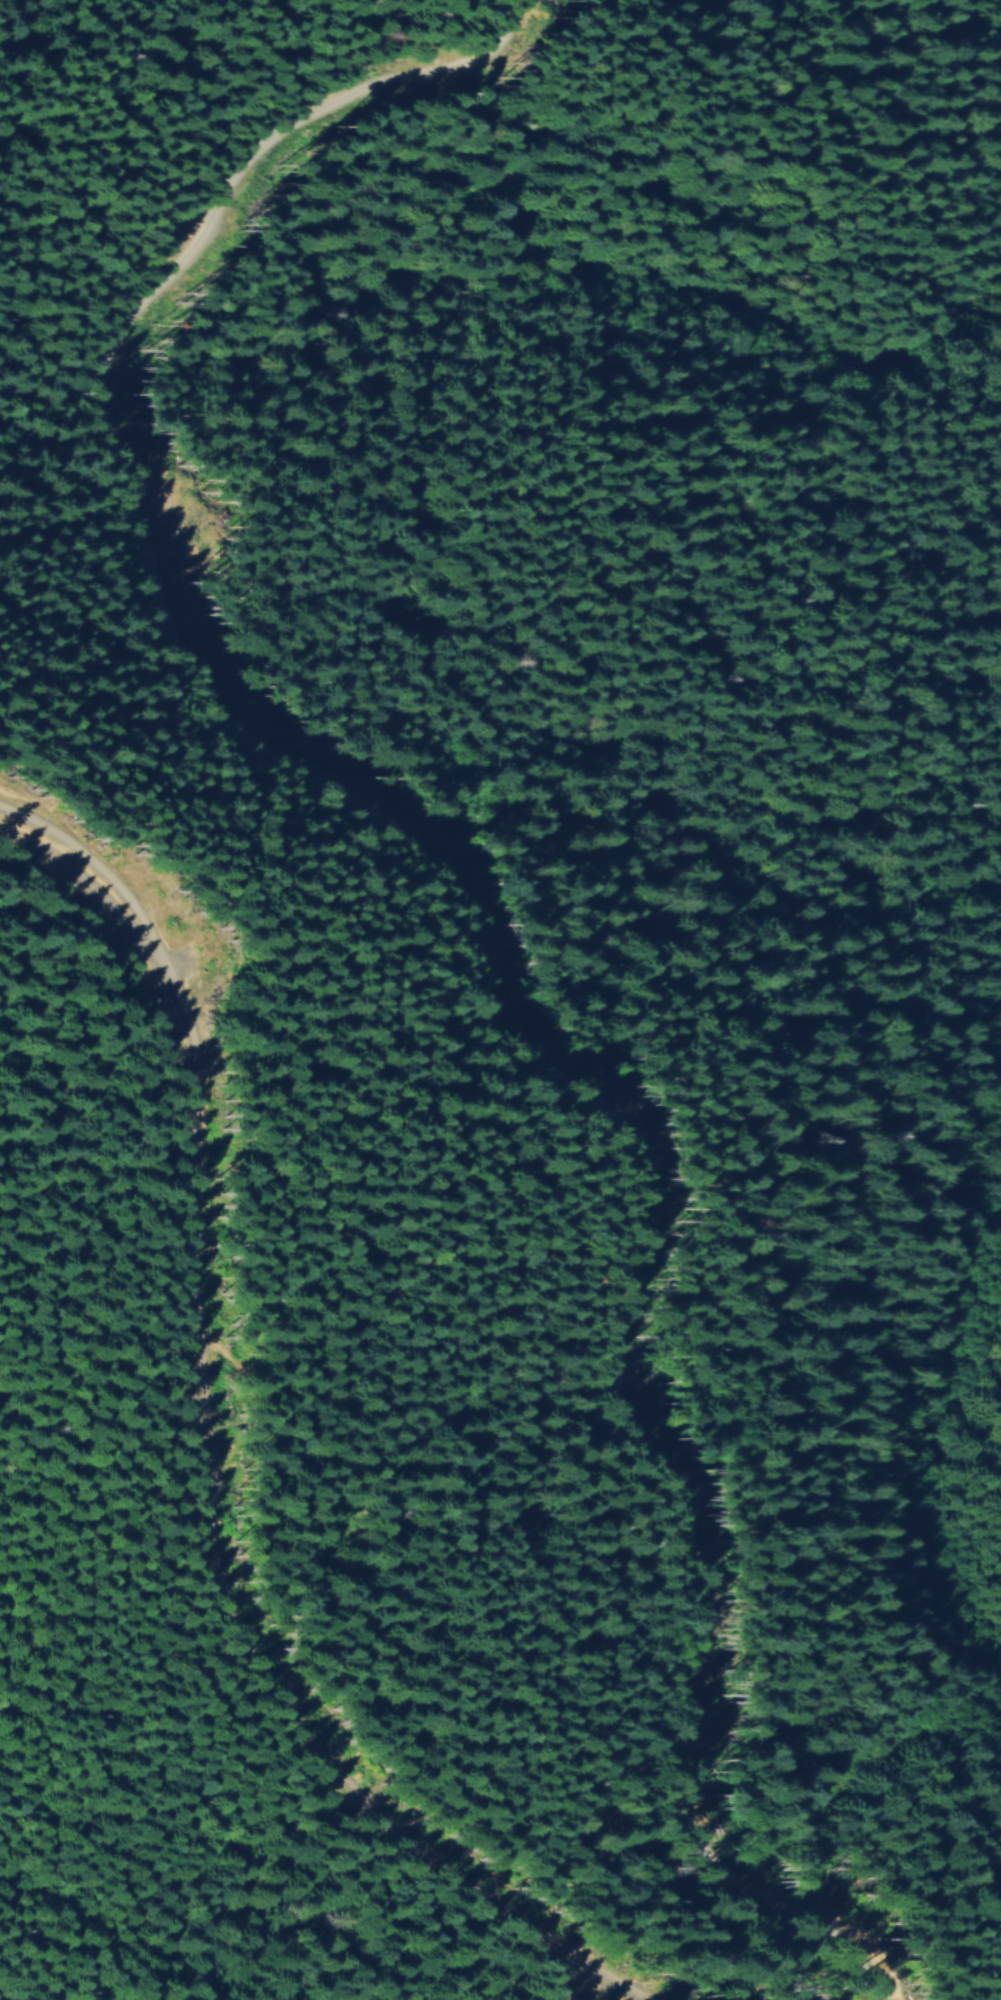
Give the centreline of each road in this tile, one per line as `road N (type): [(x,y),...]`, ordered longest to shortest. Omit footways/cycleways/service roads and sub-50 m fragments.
road 1 (track): [(659,1999),(639,1994),(608,1964),(608,1897),(633,1837),(633,1685),(572,1576),(585,1327),(566,1267),(337,1018),(23,733),(23,599),(77,484),(404,54),(399,0)]

